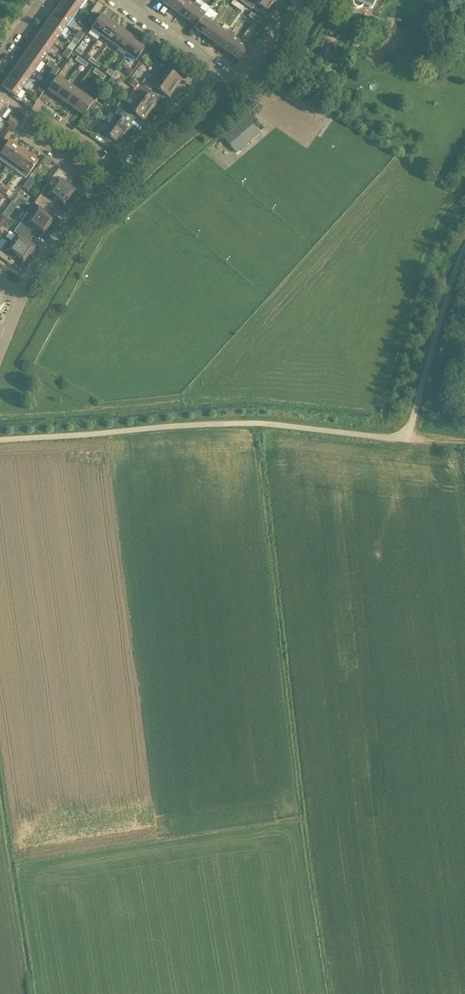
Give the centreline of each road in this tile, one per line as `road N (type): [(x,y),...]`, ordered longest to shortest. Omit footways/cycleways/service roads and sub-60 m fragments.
road 1 (residential): [(96,171),(83,175),(27,137),(28,123),(42,117),(99,165)]
road 2 (unclassified): [(412,422),(464,247)]
road 3 (residential): [(110,181),(211,68)]
road 4 (residential): [(23,294),(110,181)]
road 5 (residential): [(211,68),(232,79),(251,73),(299,0)]

